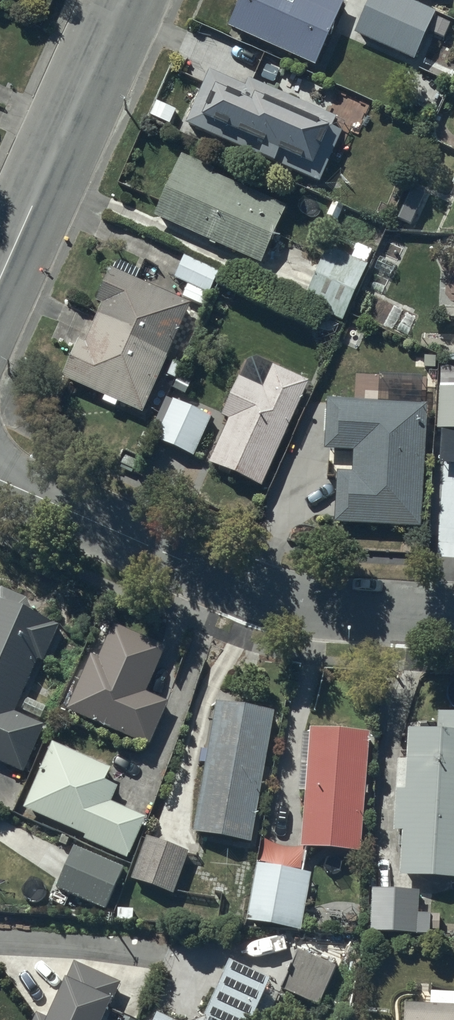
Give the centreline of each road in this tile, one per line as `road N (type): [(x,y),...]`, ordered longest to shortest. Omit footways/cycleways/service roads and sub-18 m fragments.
road 1 (residential): [(0,480),(293,605),(453,618)]
road 2 (tertiary): [(0,276),(122,0)]

